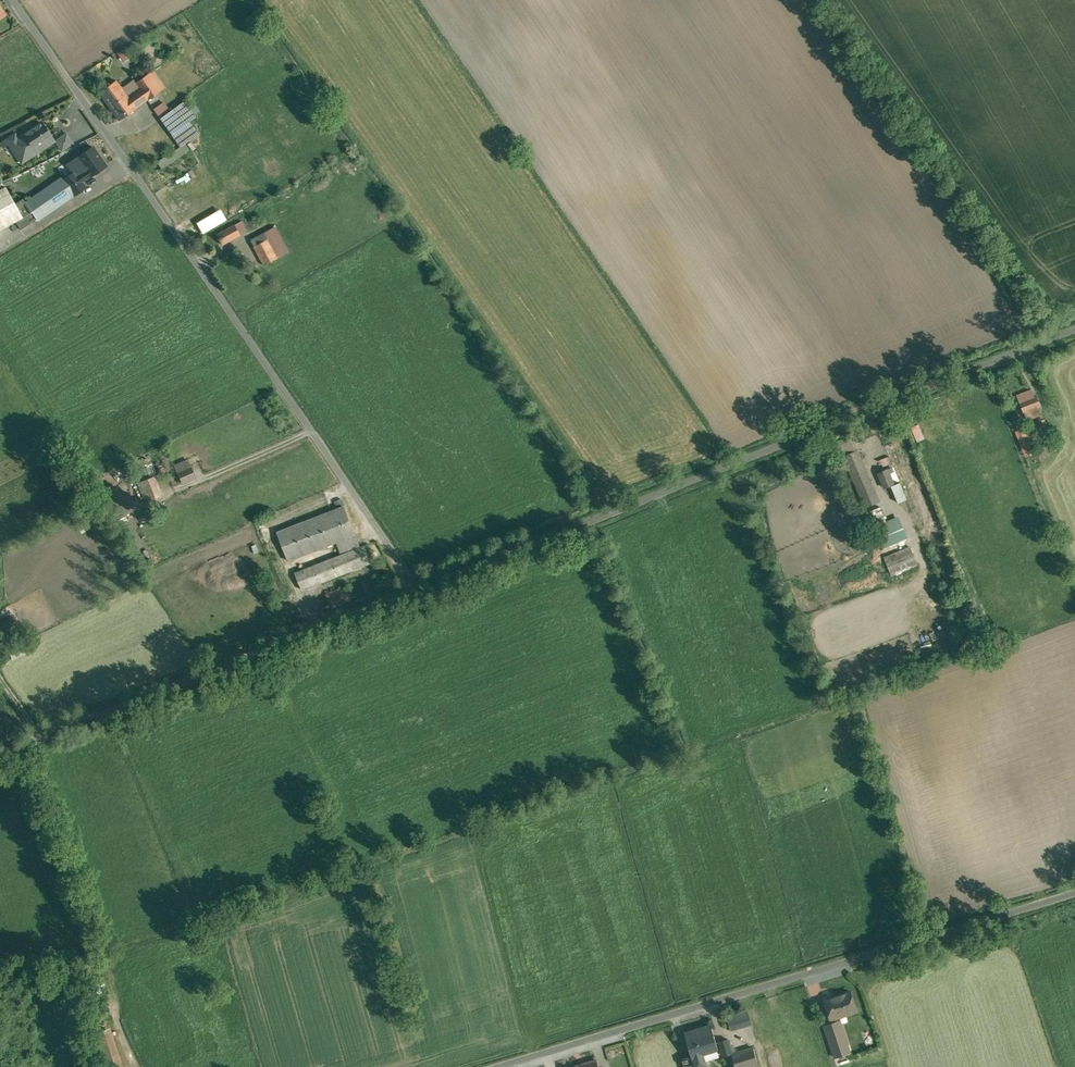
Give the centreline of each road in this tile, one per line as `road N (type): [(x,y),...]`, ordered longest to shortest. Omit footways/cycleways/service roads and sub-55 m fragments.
road 1 (unclassified): [(418,590),(11,0)]
road 2 (residential): [(1074,330),(418,590)]
road 3 (unclassified): [(486,1066),(1074,887)]
road 4 (residential): [(418,590),(0,755)]

